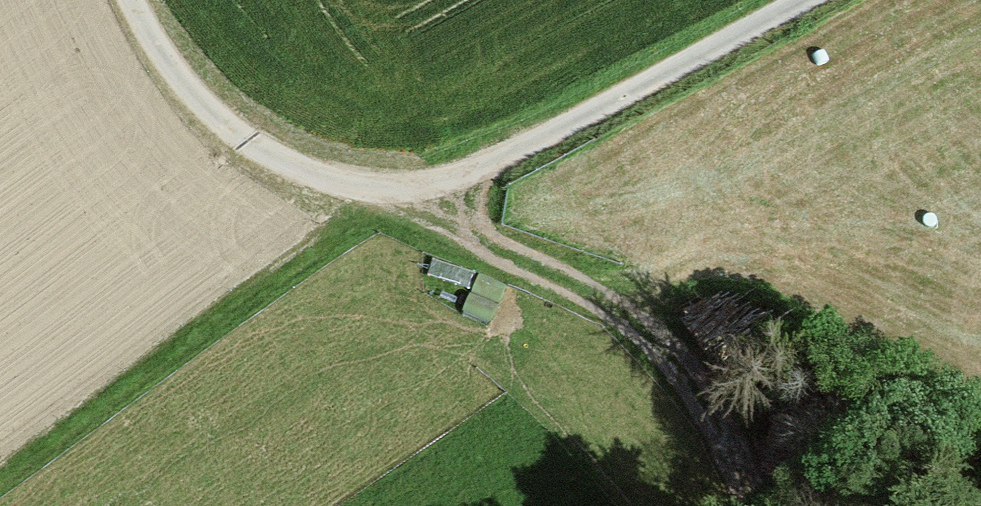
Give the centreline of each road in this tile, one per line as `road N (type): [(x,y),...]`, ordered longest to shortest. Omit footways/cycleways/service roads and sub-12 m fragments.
road 1 (track): [(804,0),(499,159),(426,184),(376,187),(282,161),(171,86),(123,0)]
road 2 (track): [(753,505),(700,386),(671,350),(577,287),(399,187)]

